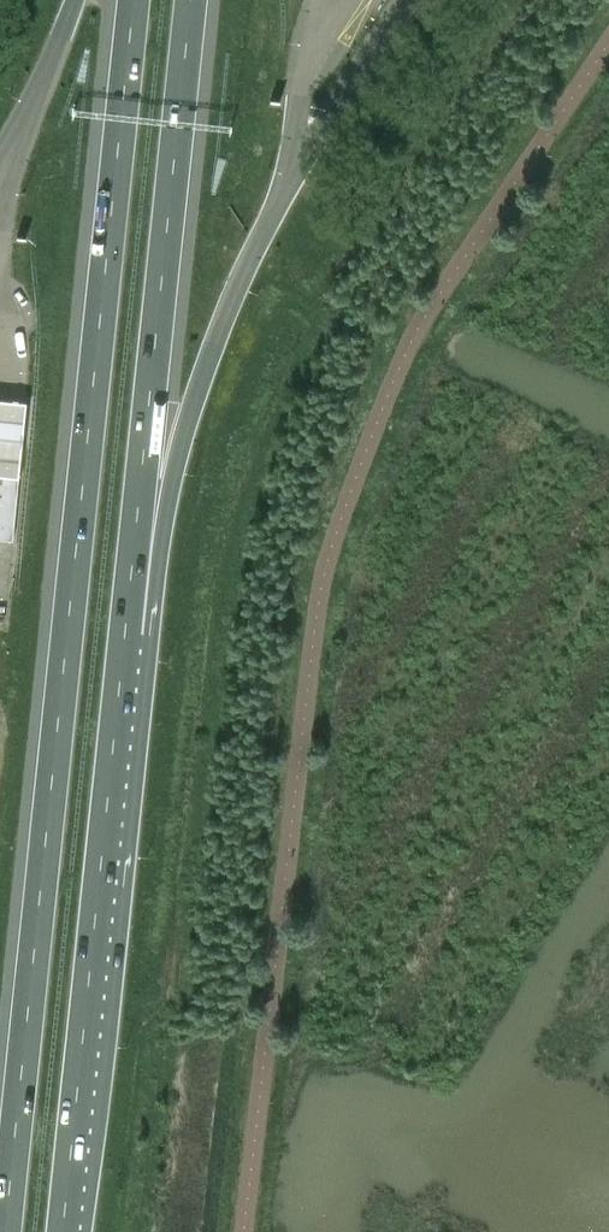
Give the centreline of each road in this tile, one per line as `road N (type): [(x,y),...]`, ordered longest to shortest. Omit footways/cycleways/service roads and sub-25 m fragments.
road 1 (motorway): [(134,0),(6,1231)]
road 2 (motorway): [(125,639),(192,0)]
road 3 (motorway): [(62,1231),(125,639)]
road 4 (motorway): [(125,639),(220,321),(285,190)]
road 5 (motorway): [(73,0),(15,139)]

